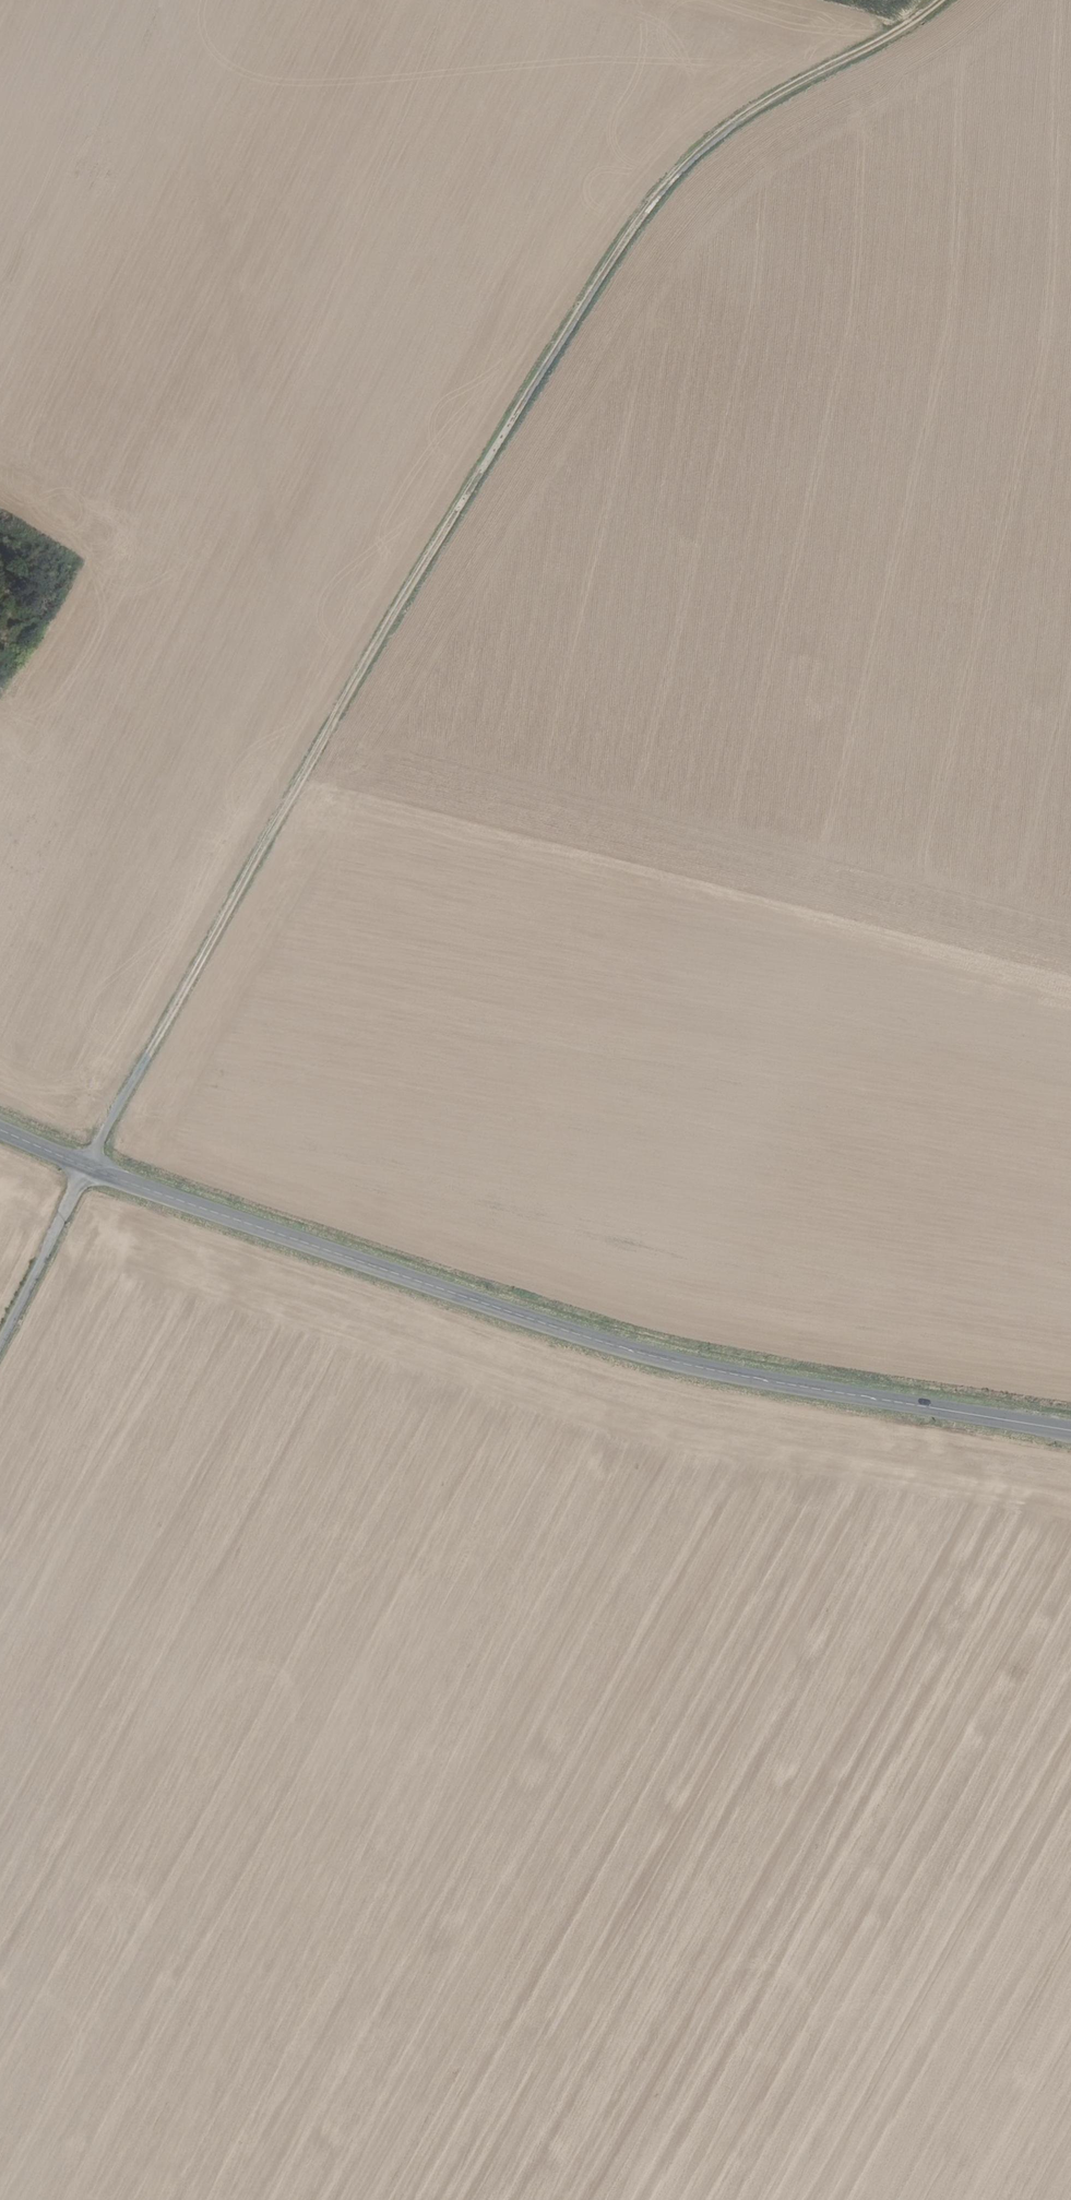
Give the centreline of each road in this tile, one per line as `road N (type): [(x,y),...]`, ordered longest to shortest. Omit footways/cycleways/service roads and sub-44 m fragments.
road 1 (track): [(945,0),(766,107),(700,156),(649,213),(414,584),(98,1144),(0,1342)]
road 2 (tertiary): [(0,1130),(89,1168),(625,1348),(1070,1430)]

